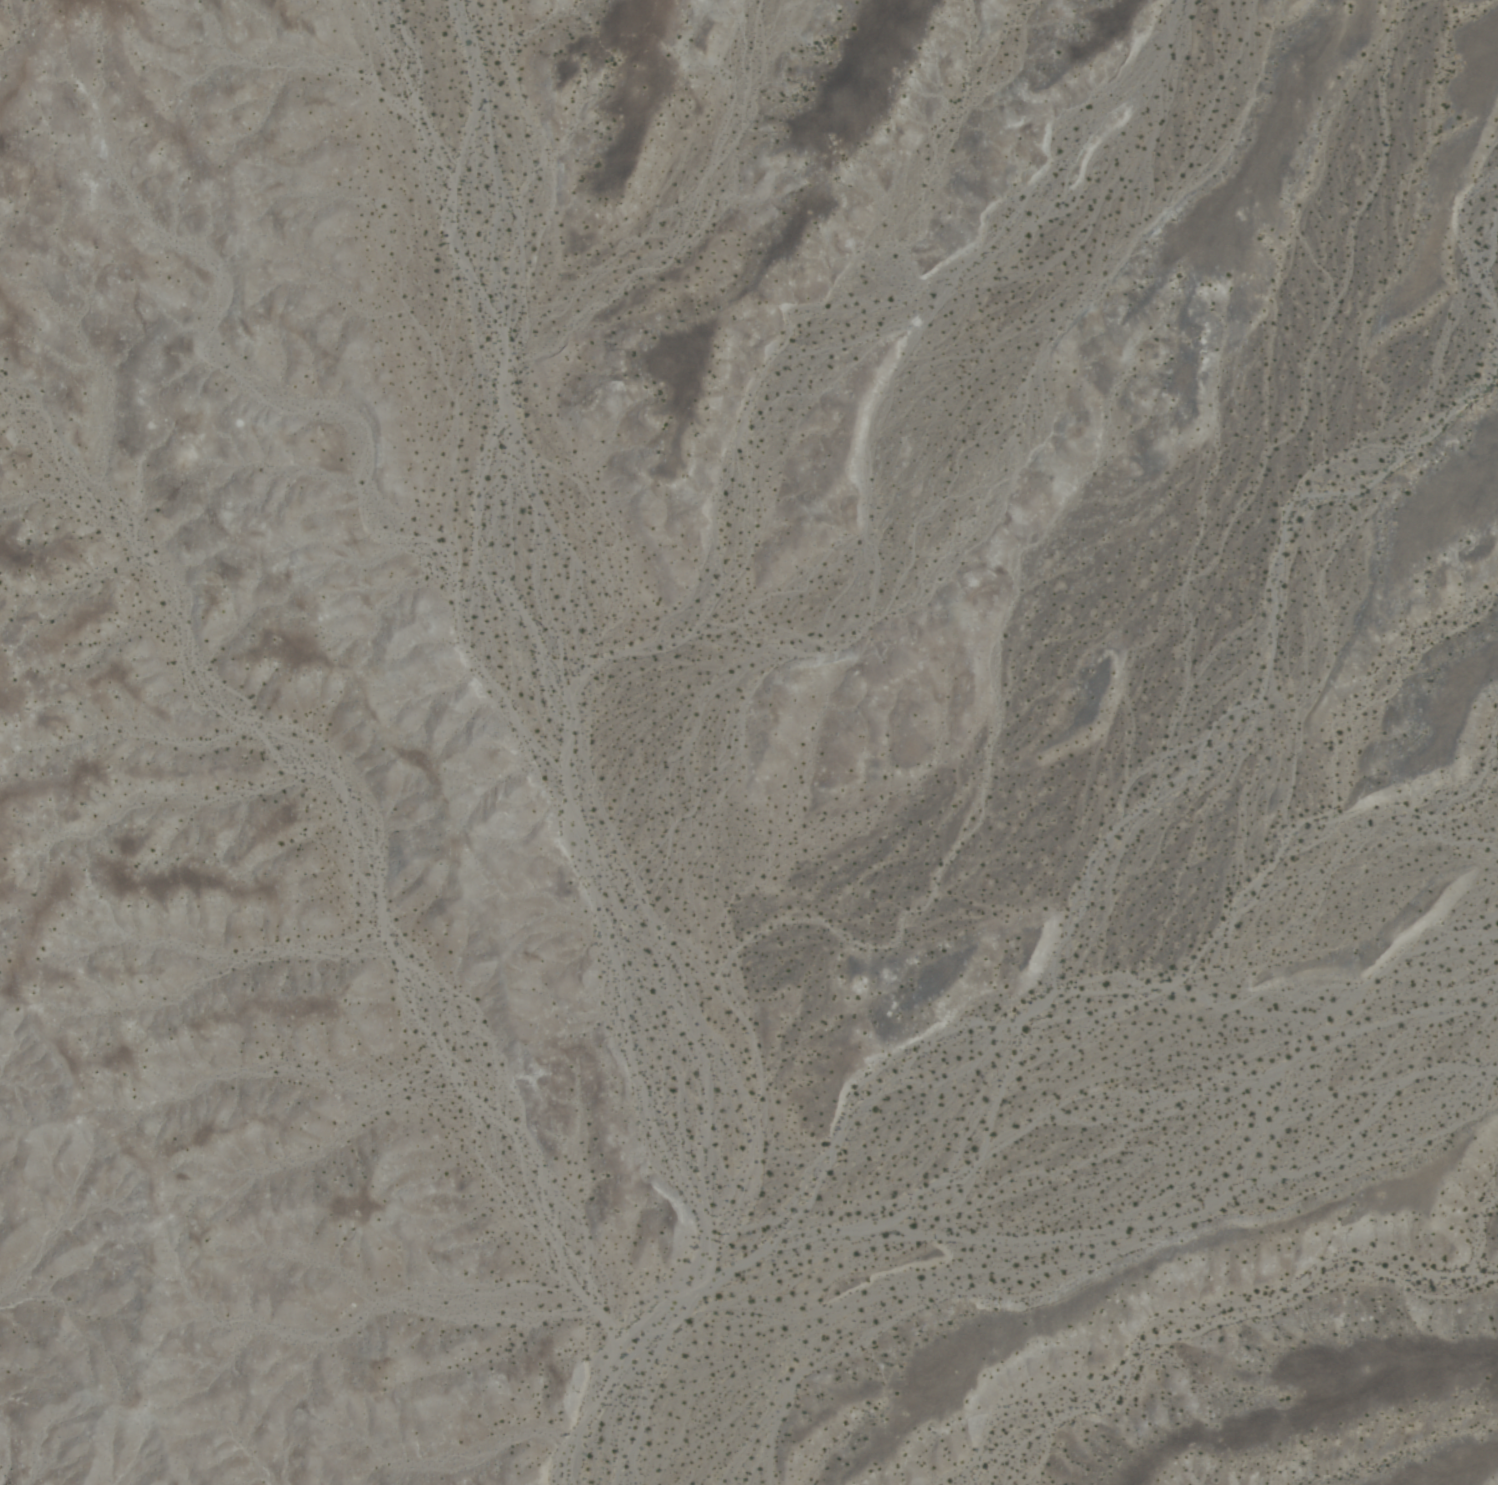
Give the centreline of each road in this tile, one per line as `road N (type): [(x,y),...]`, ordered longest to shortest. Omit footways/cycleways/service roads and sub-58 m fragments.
road 1 (track): [(602,1484),(666,1401),(756,1322),(948,1205),(975,1110),(1041,1022),(1062,1009),(1133,1004),(1175,987),(1286,854),(1341,829),(1363,806),(1497,758)]

